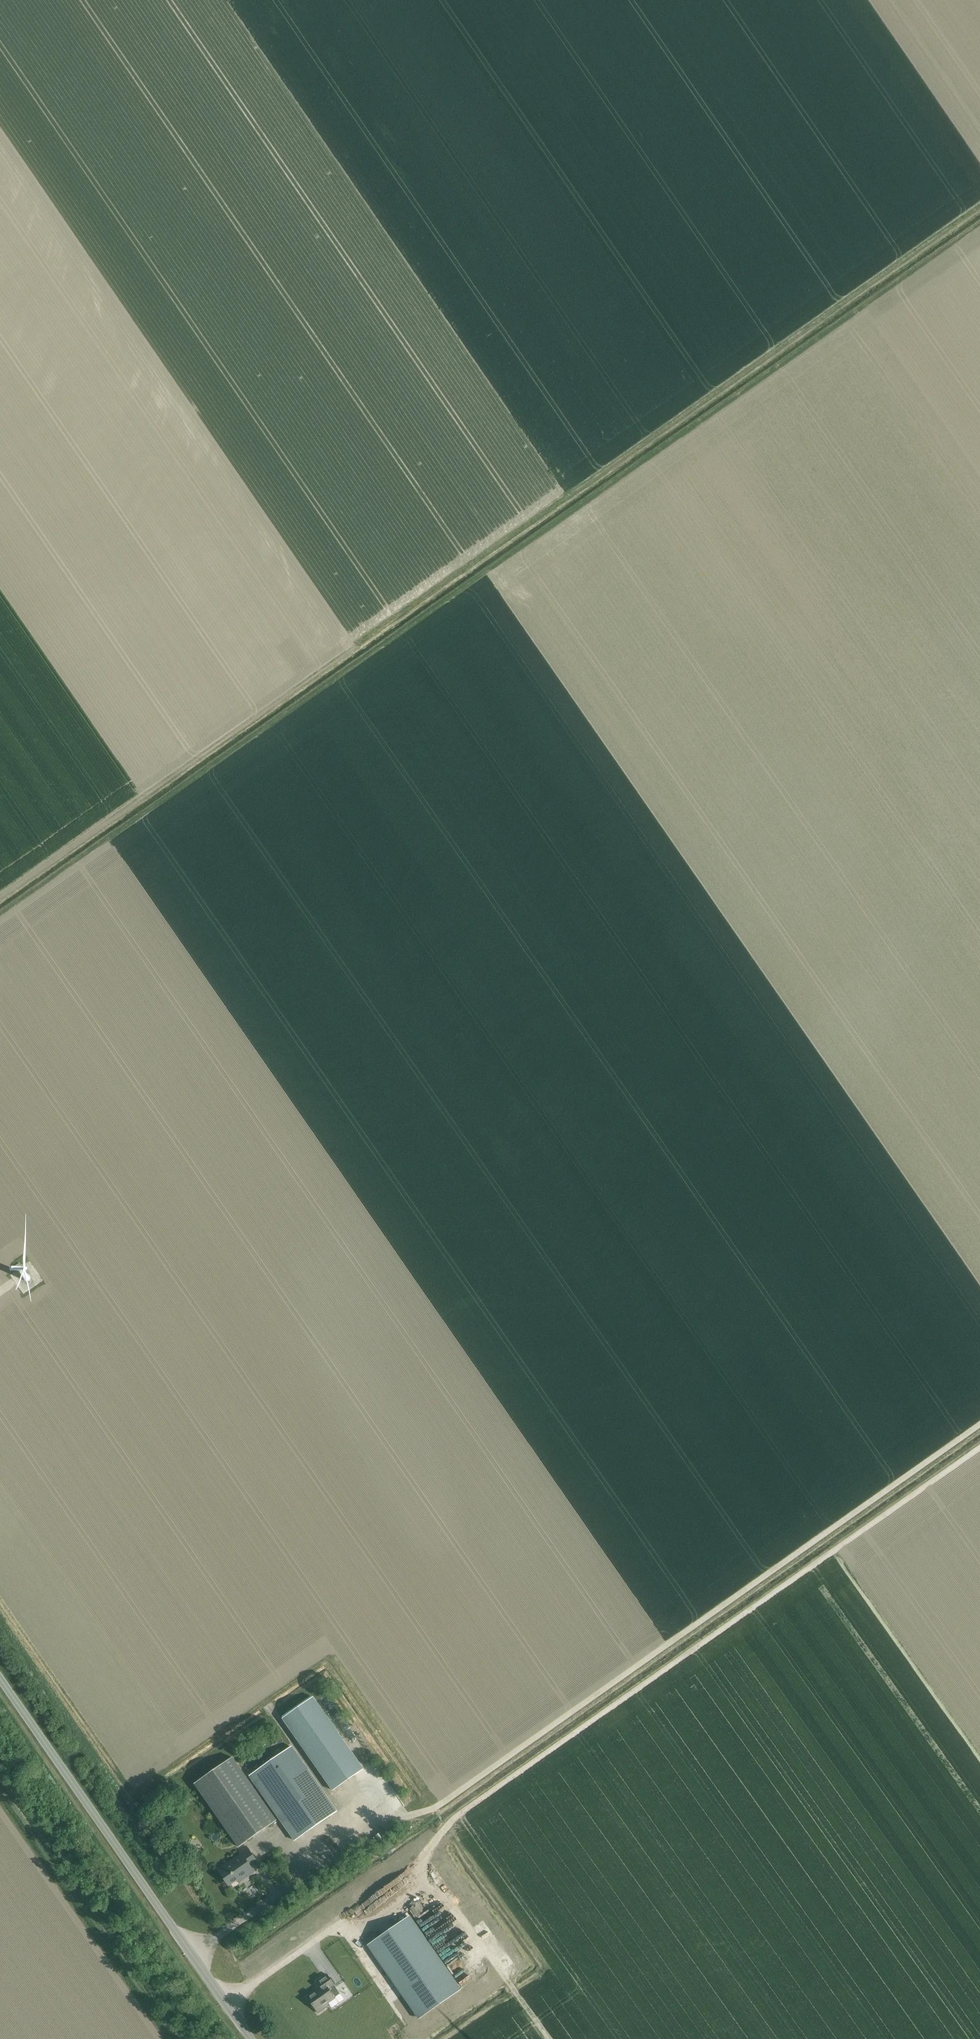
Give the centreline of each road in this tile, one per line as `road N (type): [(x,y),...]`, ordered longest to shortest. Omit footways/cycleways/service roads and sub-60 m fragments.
road 1 (unclassified): [(249,2038),(0,1684)]

